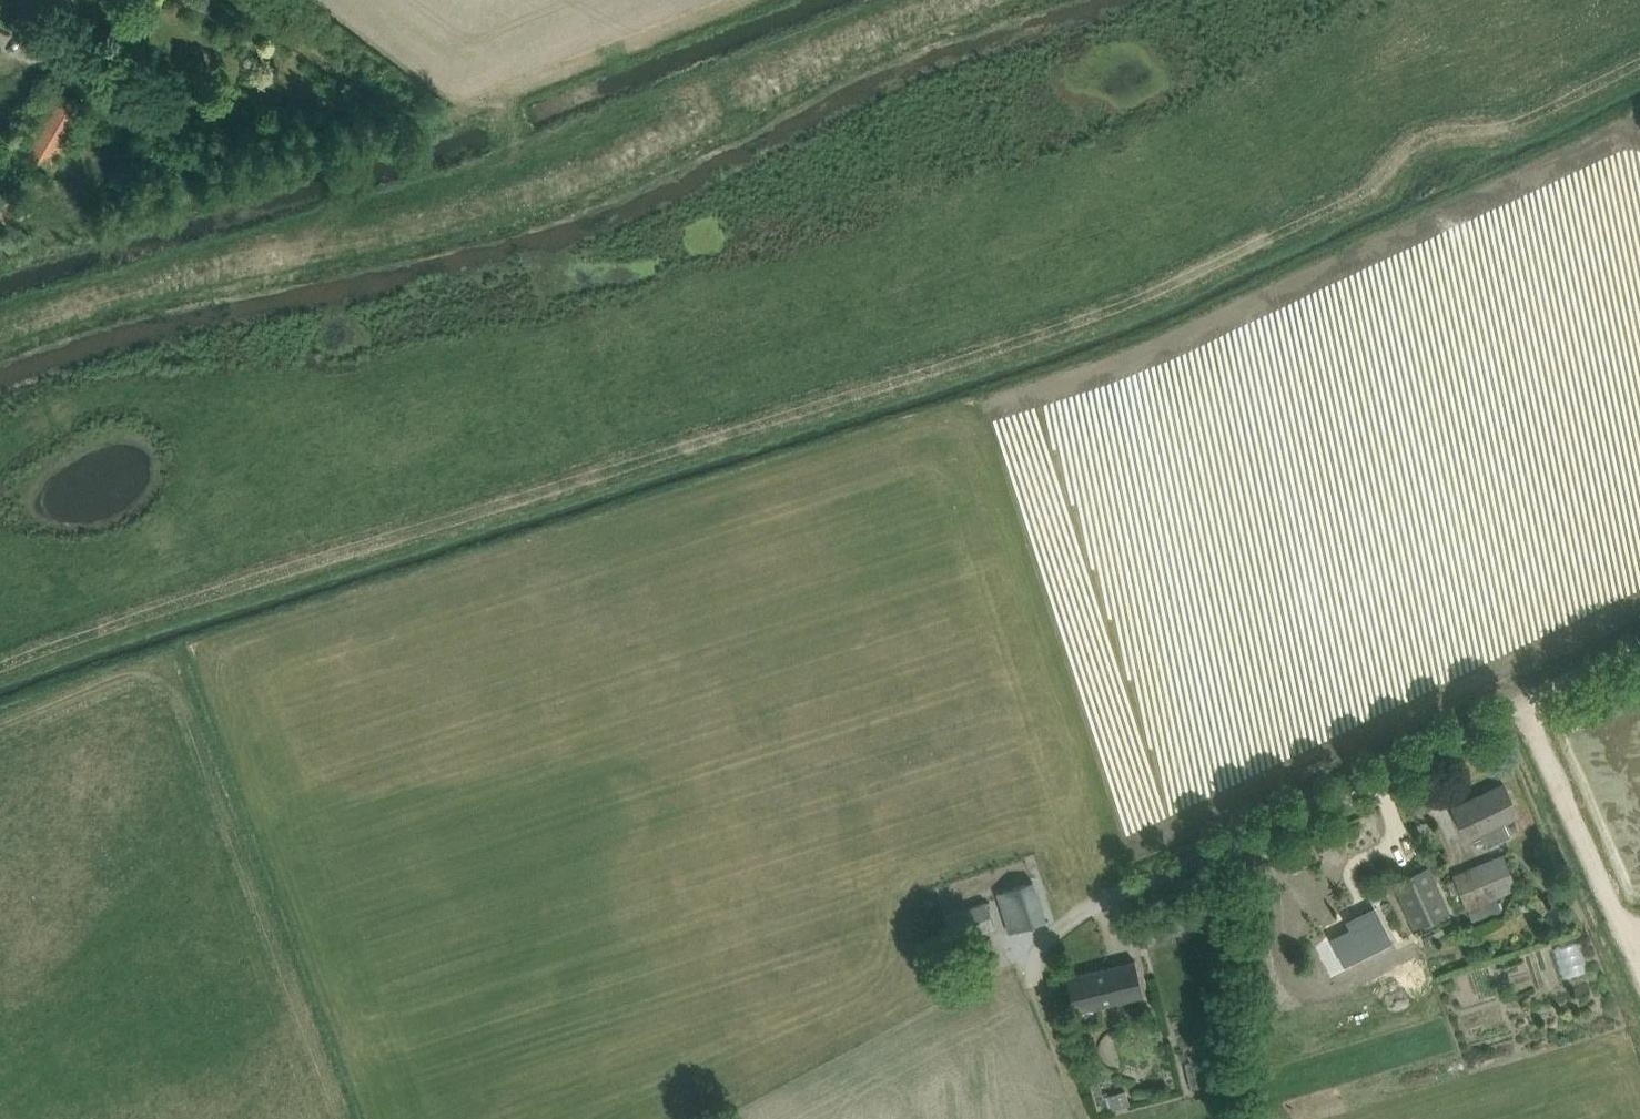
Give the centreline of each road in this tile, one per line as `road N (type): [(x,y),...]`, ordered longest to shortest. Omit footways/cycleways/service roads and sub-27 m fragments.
road 1 (unclassified): [(1035,986),(1038,956),(1058,928),(1106,897),(1639,645)]

